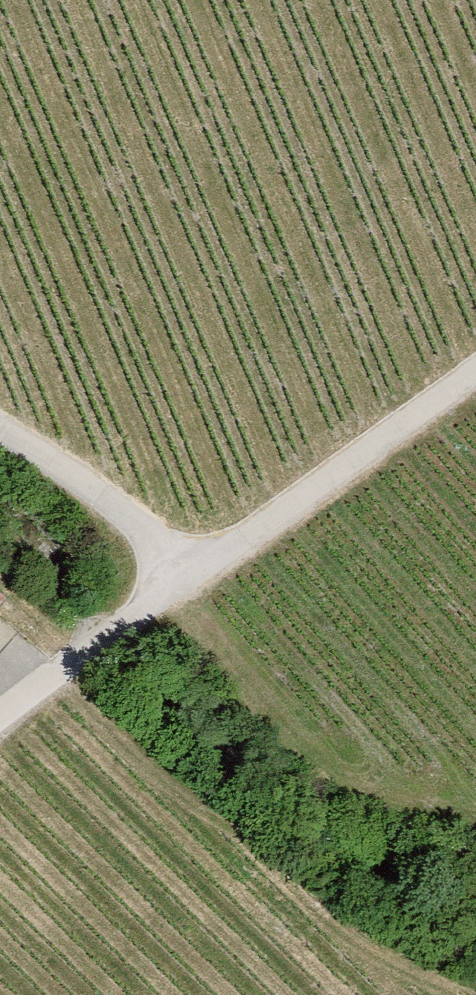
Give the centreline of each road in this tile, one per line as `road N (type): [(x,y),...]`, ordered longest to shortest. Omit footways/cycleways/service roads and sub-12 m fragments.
road 1 (track): [(187,582),(475,373)]
road 2 (track): [(0,434),(132,505),(187,582)]
road 3 (track): [(0,718),(187,582)]

